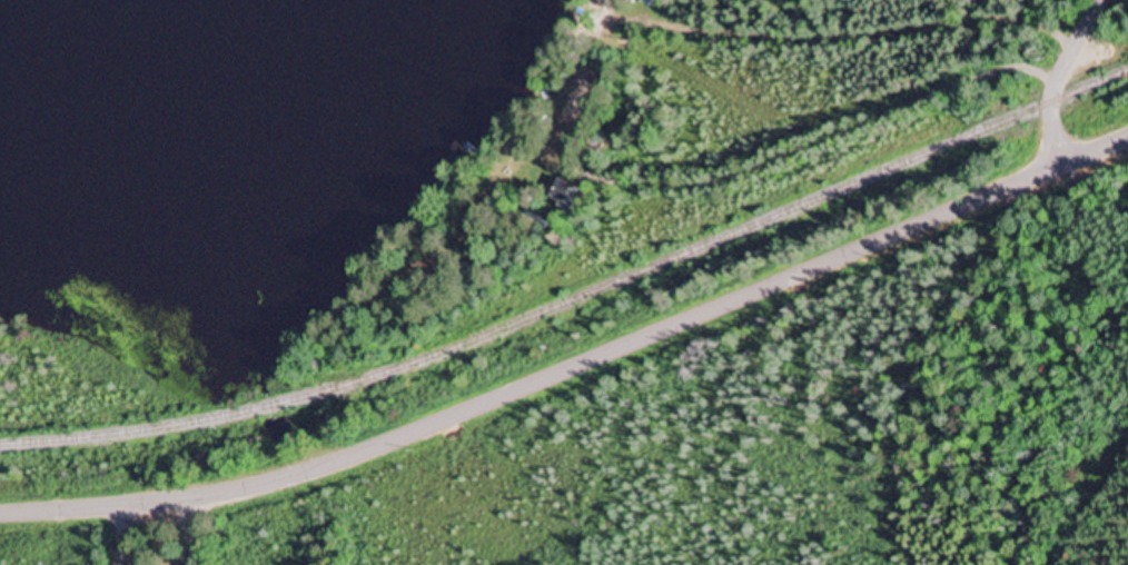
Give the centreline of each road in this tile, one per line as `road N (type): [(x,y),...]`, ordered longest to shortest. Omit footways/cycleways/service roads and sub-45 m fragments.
road 1 (residential): [(1127,139),(291,479),(141,506),(0,514)]
road 2 (residential): [(1099,3),(927,31),(838,97),(671,158)]
road 3 (residential): [(1056,170),(1049,105),(1101,0)]

